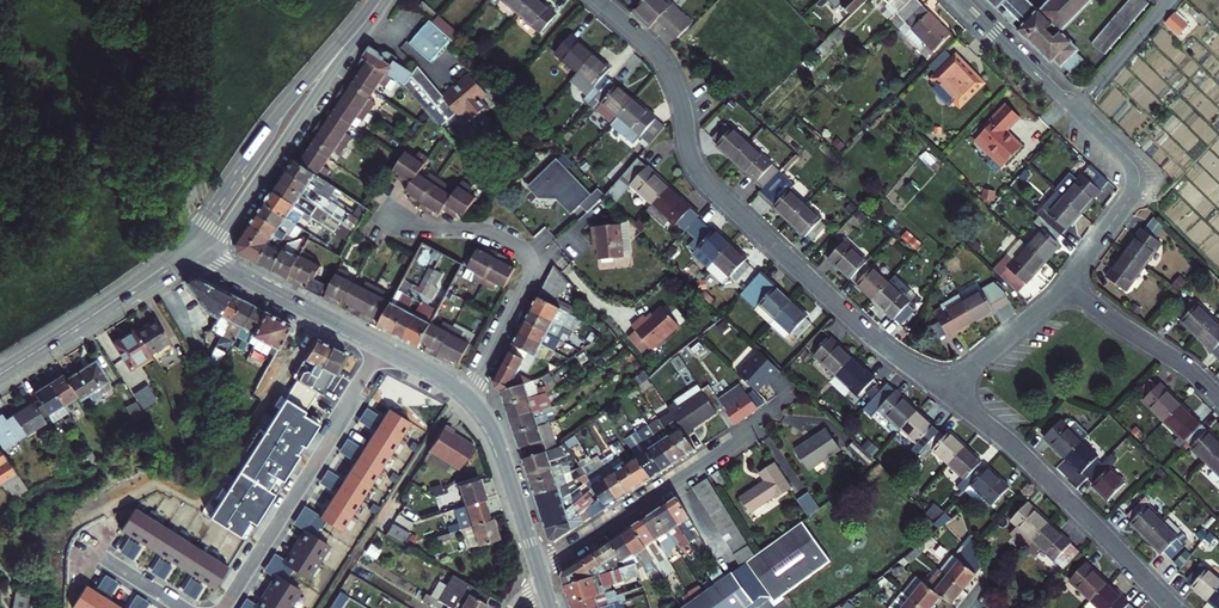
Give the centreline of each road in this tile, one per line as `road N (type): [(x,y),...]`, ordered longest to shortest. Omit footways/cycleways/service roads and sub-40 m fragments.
road 1 (residential): [(597,0),(670,68),(701,176),(943,392)]
road 2 (residential): [(943,392),(1017,450),(1174,607)]
road 3 (residential): [(386,208),(420,226),(493,232),(531,261),(530,279),(471,399)]
road 4 (secondary): [(194,249),(380,0)]
road 5 (residential): [(381,346),(223,607)]
road 6 (residential): [(539,573),(756,427)]
road 7 (secondary): [(0,375),(194,249)]
road 8 (residential): [(1067,284),(1139,180),(1131,162),(1075,110)]
road 9 (residential): [(194,249),(381,346)]
road 10 (residential): [(1218,398),(1067,284)]
road 11 (residential): [(471,399),(500,444),(539,573)]
road 12 (residential): [(943,392),(1067,284)]
road 13 (residential): [(1075,110),(961,0)]
road 14 (residential): [(1168,0),(1075,110)]

